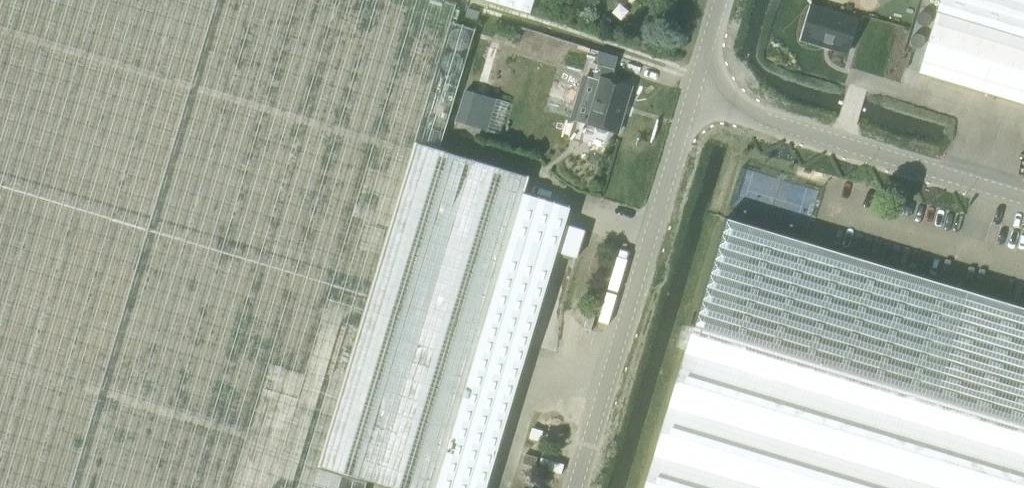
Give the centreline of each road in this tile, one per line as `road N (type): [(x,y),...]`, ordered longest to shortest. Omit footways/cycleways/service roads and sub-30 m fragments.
road 1 (unclassified): [(574,487),(692,98)]
road 2 (unclassified): [(1023,197),(692,98)]

